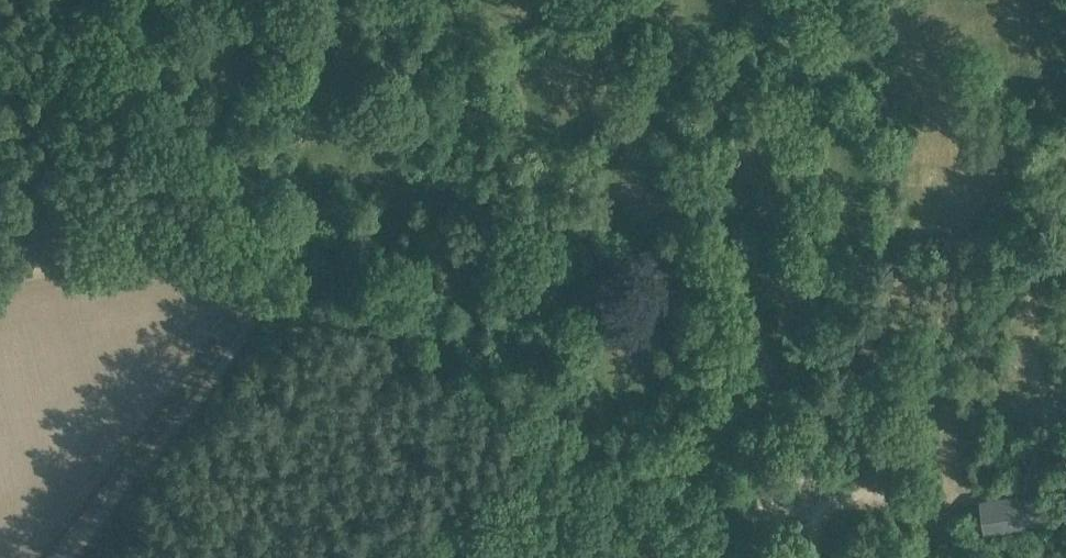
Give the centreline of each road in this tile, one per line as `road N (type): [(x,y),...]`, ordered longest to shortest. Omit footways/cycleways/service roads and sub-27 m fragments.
road 1 (track): [(94,557),(296,291),(313,287)]
road 2 (track): [(815,518),(799,451),(909,232)]
road 3 (track): [(0,258),(181,245),(218,251),(296,291)]
road 4 (track): [(821,557),(815,518),(839,501),(892,492),(974,501)]

